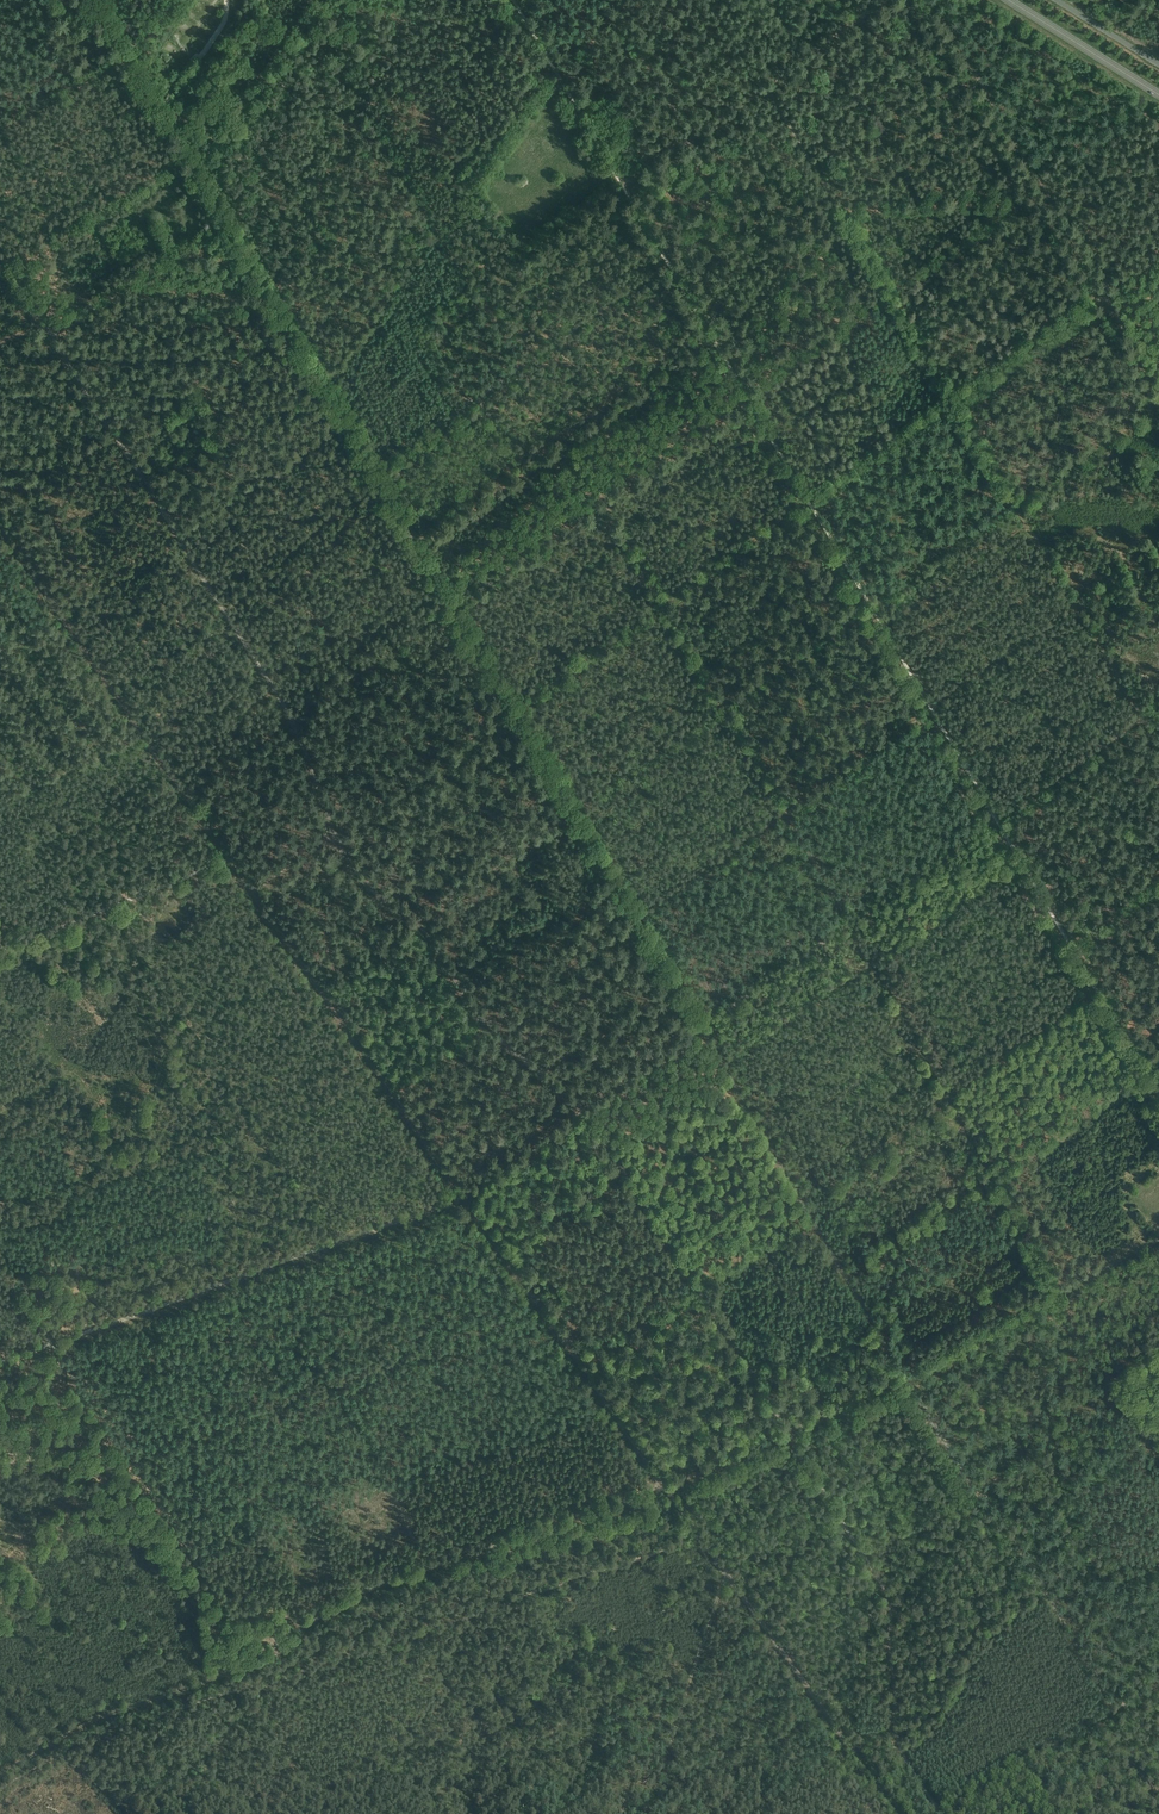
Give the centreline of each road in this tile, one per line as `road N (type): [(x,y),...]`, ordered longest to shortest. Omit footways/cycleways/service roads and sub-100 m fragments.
road 1 (track): [(51,332),(290,717),(358,877),(419,924),(491,1030),(586,1113),(788,1433)]
road 2 (track): [(664,1488),(0,527)]
road 3 (track): [(1158,748),(766,87)]
road 4 (track): [(701,1539),(372,1652),(91,1734),(0,1789)]
road 5 (track): [(701,1029),(468,1197),(52,1345)]
road 6 (track): [(664,1488),(383,1584),(240,1668),(102,1717),(0,1775)]
road 7 (track): [(845,1276),(993,1173),(1058,1293),(905,1378)]
road 8 (track): [(452,610),(701,1029)]
road 9 (track): [(1158,388),(933,0)]
road 10 (track): [(1158,1685),(1115,1709),(905,1378)]
road 11 (track): [(942,1813),(896,1738),(886,1594),(788,1433)]
road 12 (track): [(905,1378),(701,1029)]
road 13 (track): [(1158,706),(851,923)]
road 14 (track): [(260,1656),(52,1345)]
road 15 (track): [(895,1813),(701,1539)]
road 16 (track): [(889,0),(624,187)]
road 17 (track): [(228,229),(373,473)]
road 18 (track): [(726,1576),(676,1729),(629,1782),(620,1813)]
road 19 (track): [(229,859),(0,954)]
road 20 (track): [(94,0),(201,183)]
road 21 (track): [(51,332),(228,229)]
road 22 (track): [(1115,1709),(938,1808)]
road 23 (track): [(953,401),(1105,295)]
road 24 (track): [(851,923),(701,1029)]
road 25 (primary): [(1158,94),(1009,0)]
road 26 (track): [(810,504),(954,404)]
road 27 (track): [(691,141),(610,0)]
road 28 (track): [(788,1433),(664,1488)]
road 29 (track): [(905,1378),(788,1433)]
road 30 (unclassified): [(1158,64),(1057,0)]

